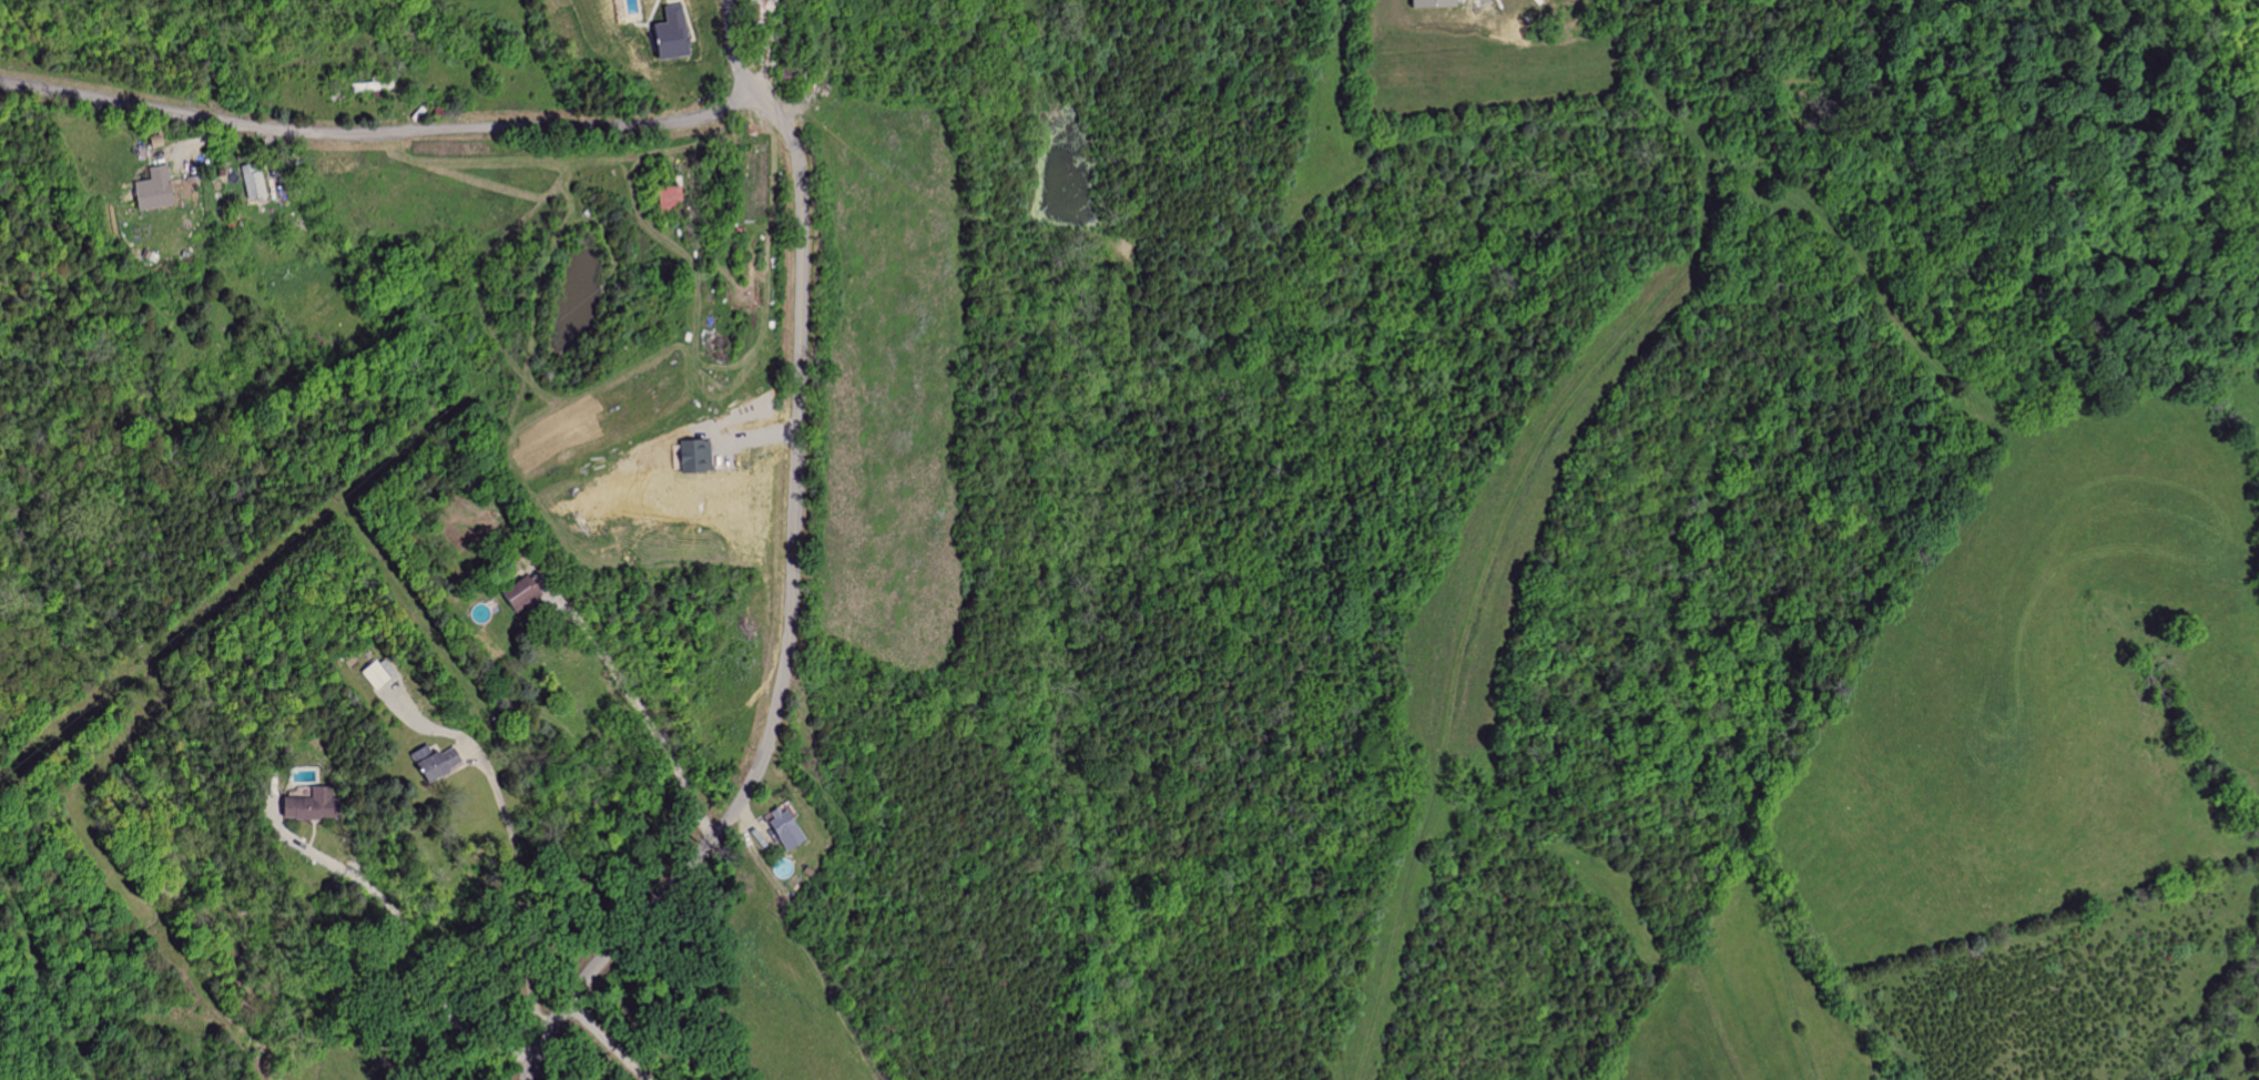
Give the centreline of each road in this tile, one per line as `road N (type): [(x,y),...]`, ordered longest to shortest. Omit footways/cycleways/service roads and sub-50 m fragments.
road 1 (residential): [(727,0),(742,83),(783,128),(801,200),(793,578),(780,691),(763,756),(727,817),(559,1011),(523,1079)]
road 2 (residential): [(750,96),(655,125),(325,135),(0,82)]

